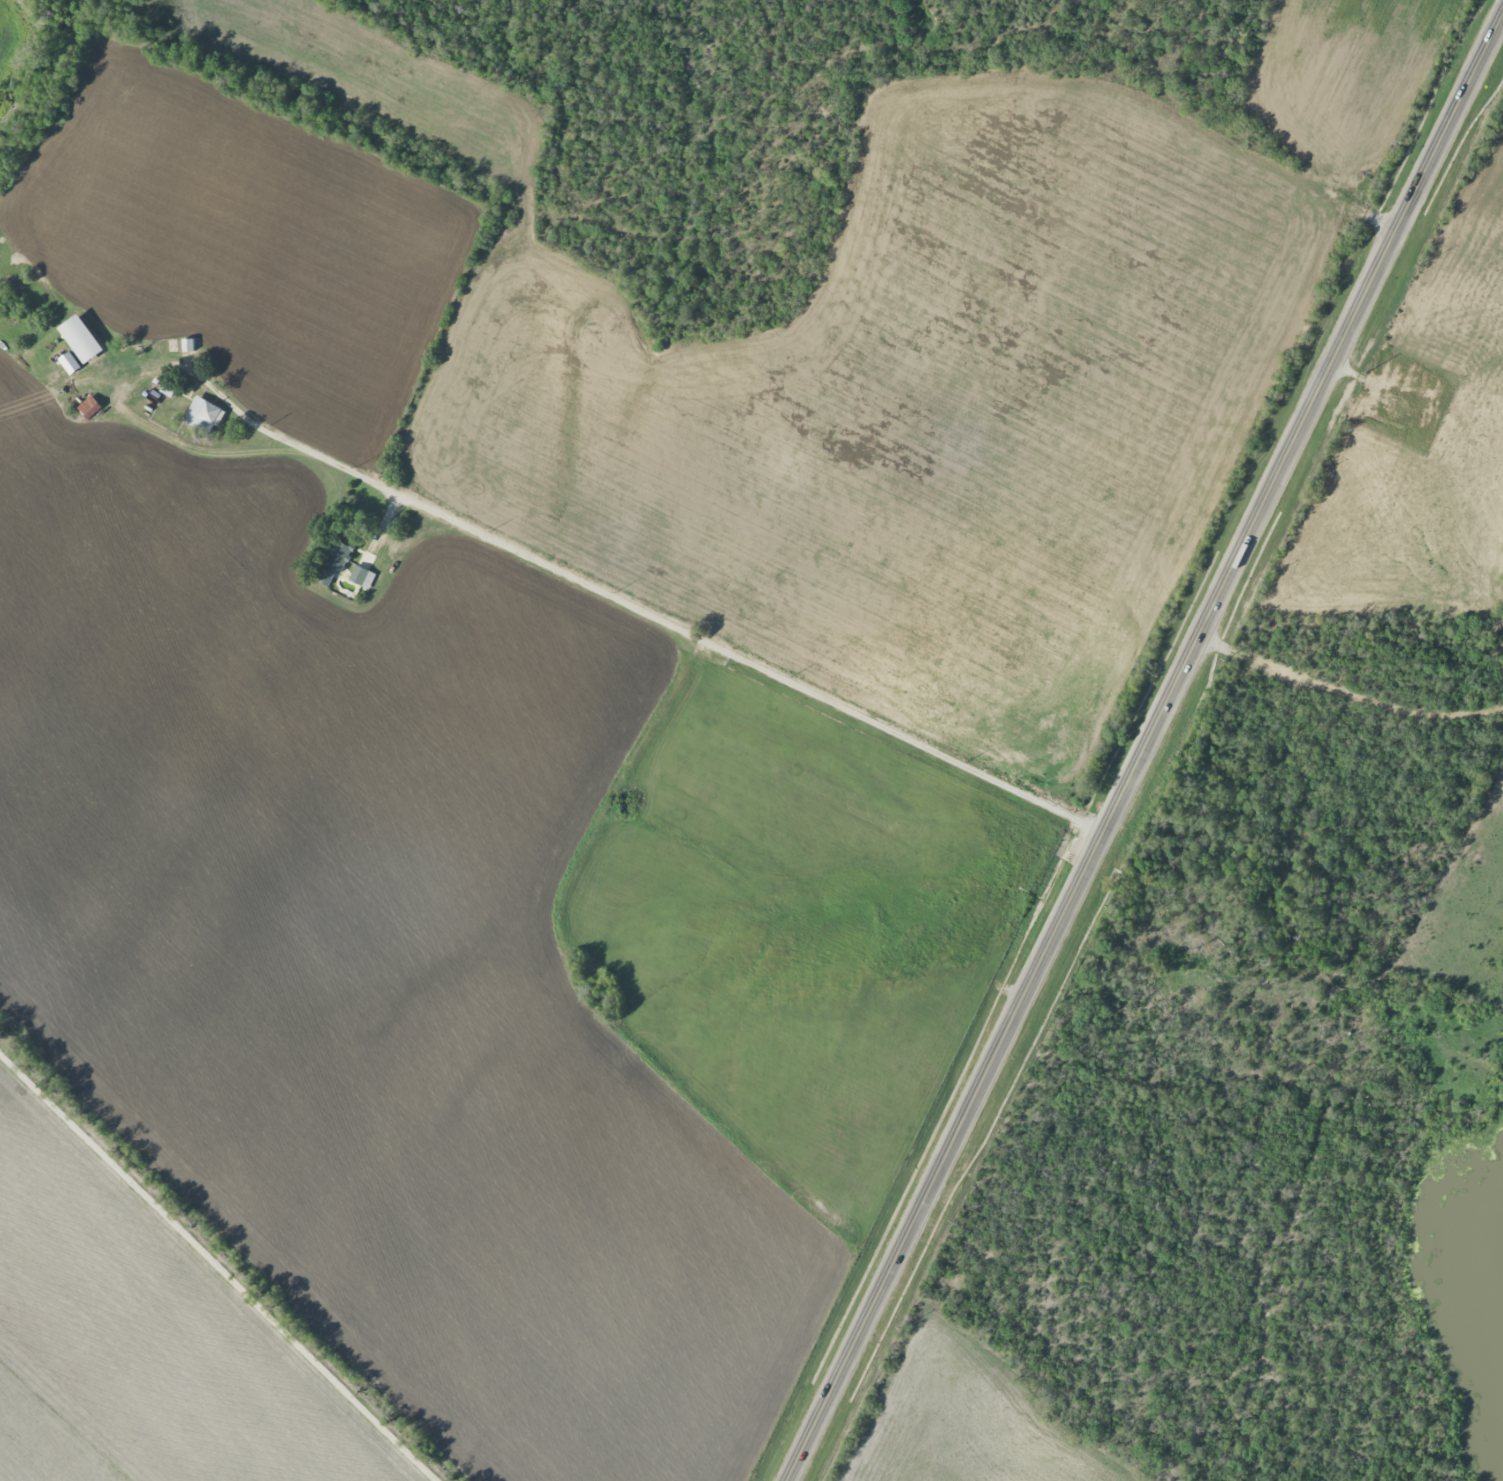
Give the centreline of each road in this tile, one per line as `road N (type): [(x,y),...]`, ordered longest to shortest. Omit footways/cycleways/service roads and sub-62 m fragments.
road 1 (secondary): [(786,1480),(1502,18)]

